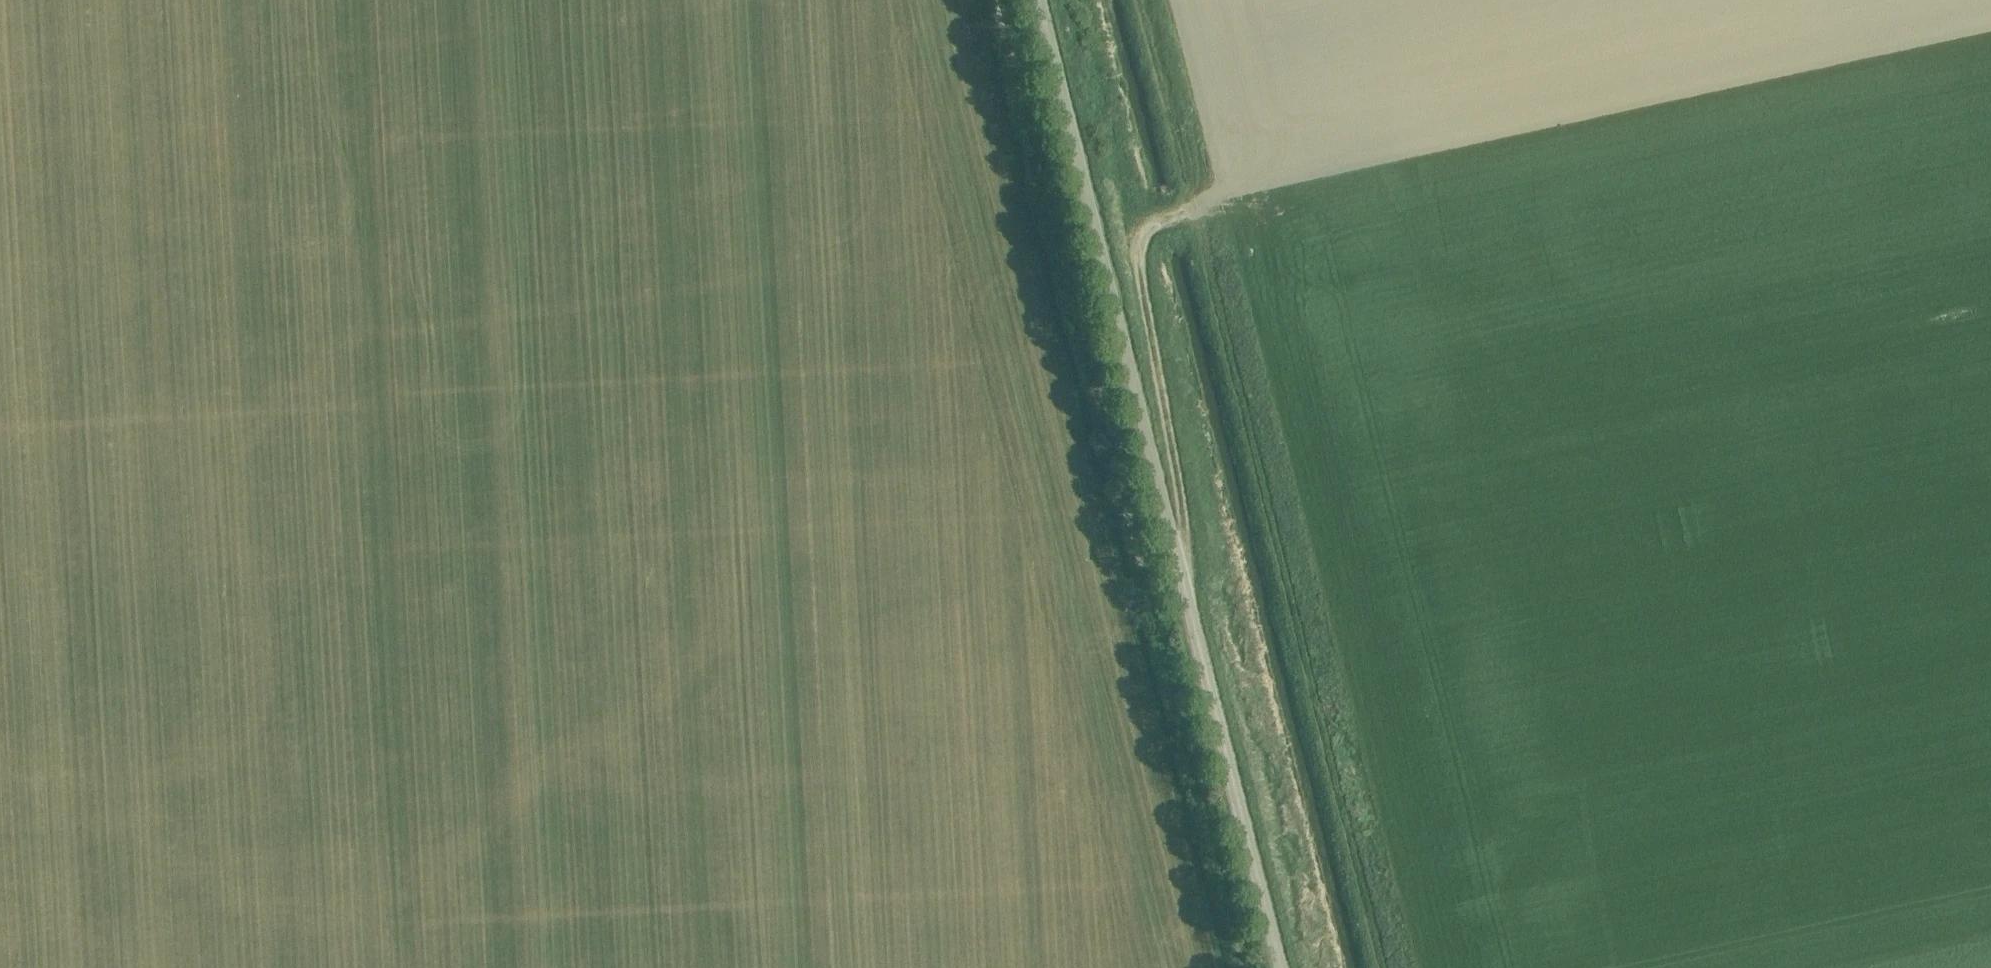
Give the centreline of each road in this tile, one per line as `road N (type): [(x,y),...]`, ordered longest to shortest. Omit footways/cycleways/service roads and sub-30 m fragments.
road 1 (tertiary): [(1288,967),(1039,0)]

